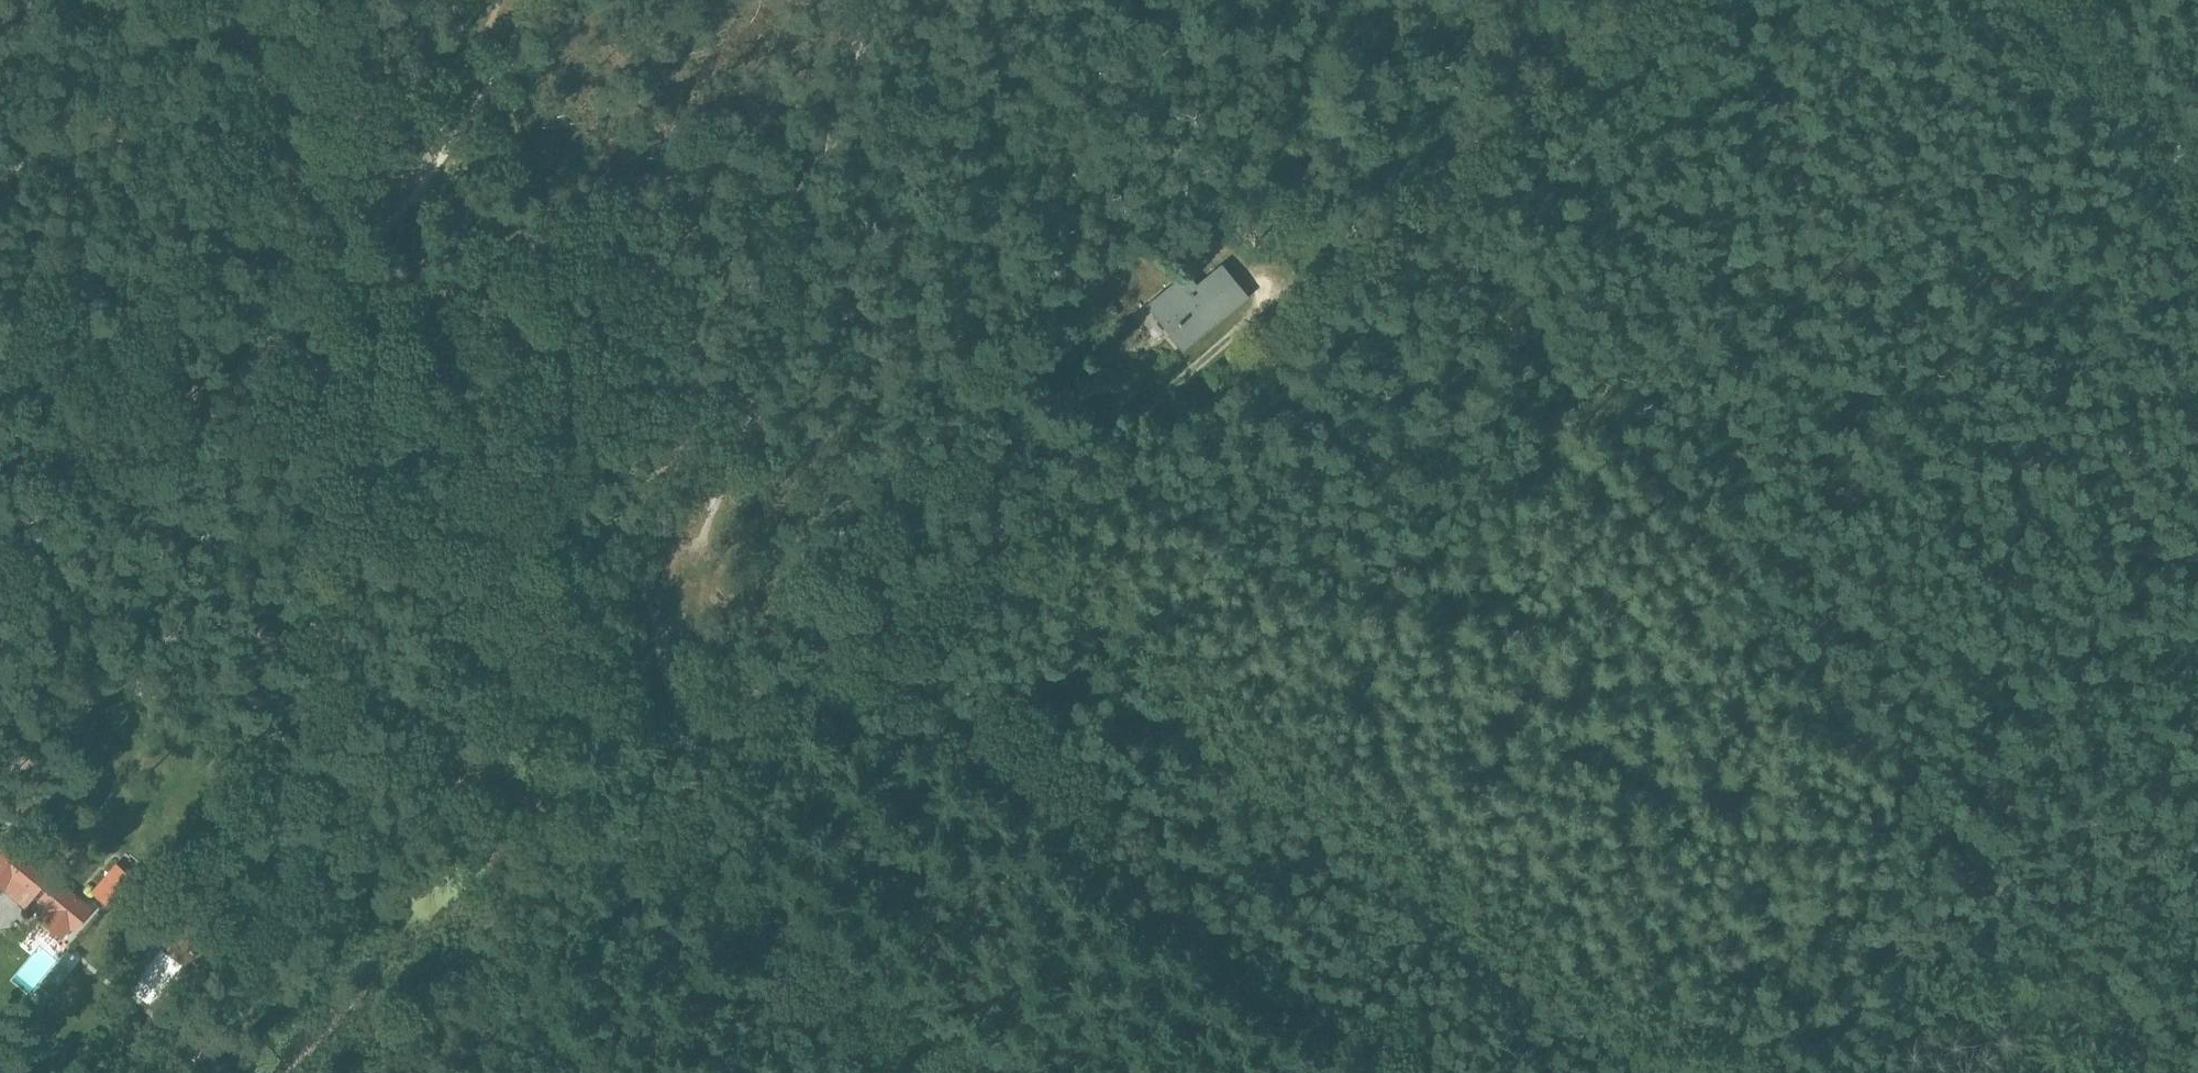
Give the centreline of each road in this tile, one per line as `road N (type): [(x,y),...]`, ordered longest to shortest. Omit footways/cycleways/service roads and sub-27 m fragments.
road 1 (track): [(2197,868),(2009,900),(1618,939),(1495,966),(1350,1025),(1263,1072)]
road 2 (track): [(1318,280),(764,696),(650,764)]
road 3 (track): [(187,1072),(484,764)]
road 4 (track): [(394,220),(313,0)]

